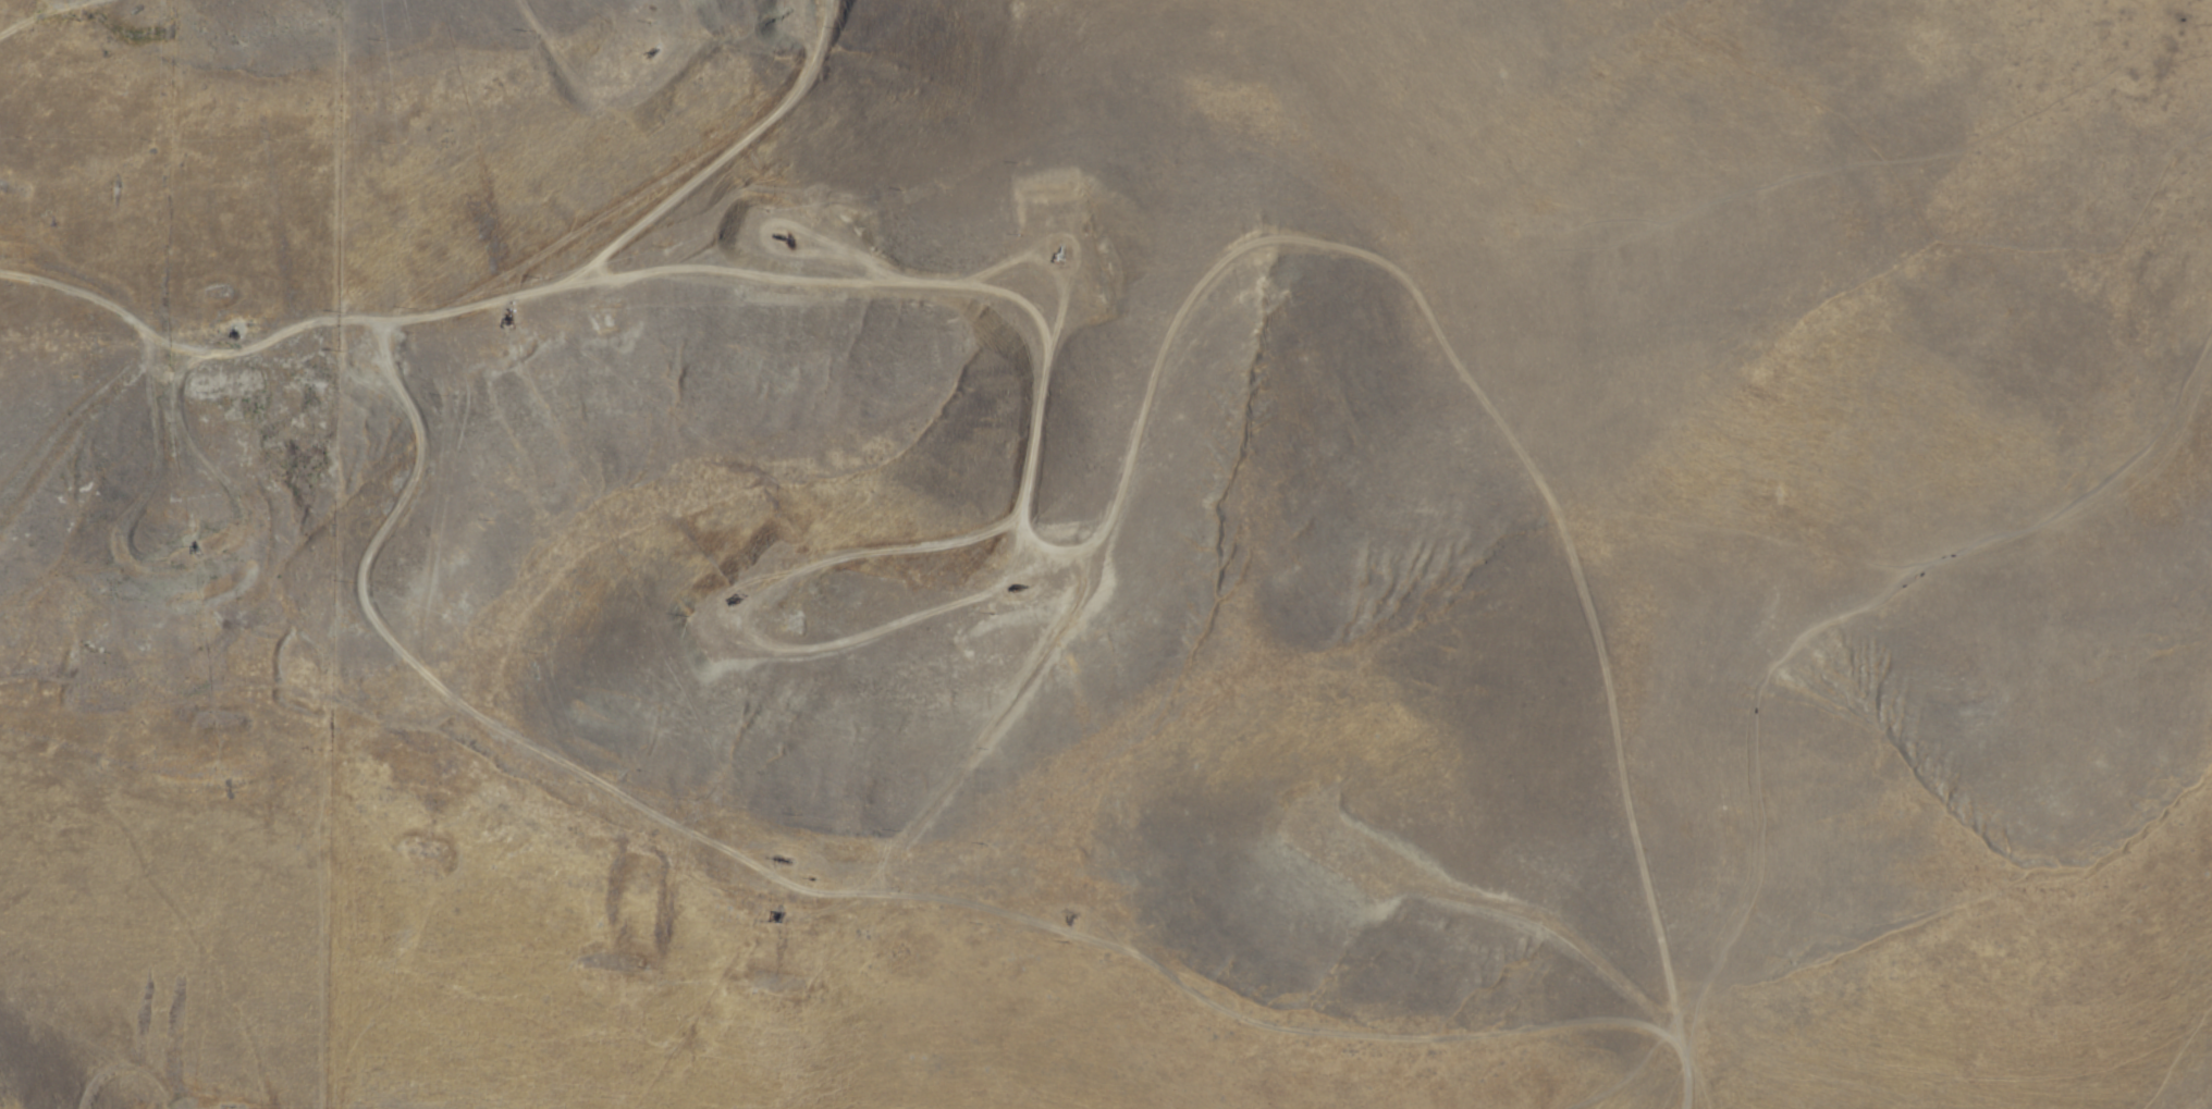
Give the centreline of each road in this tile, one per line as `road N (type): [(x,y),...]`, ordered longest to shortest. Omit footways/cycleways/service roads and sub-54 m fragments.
road 1 (residential): [(440,691),(533,751),(788,885),(936,899),(1034,925),(1131,958),(1217,1011),(1319,1038),(1434,1044),(1578,1023),(1640,1030),(1683,1064),(1686,1108)]
road 2 (residential): [(0,488),(153,344),(222,357),(281,345),(340,320),(372,326),(413,414),(421,470),(369,560),(365,596),(409,663),(440,691)]
road 3 (residential): [(440,691),(354,722),(340,744),(335,814),(324,828),(262,821),(0,730)]
road 4 (residential): [(153,344),(85,299),(0,276)]

